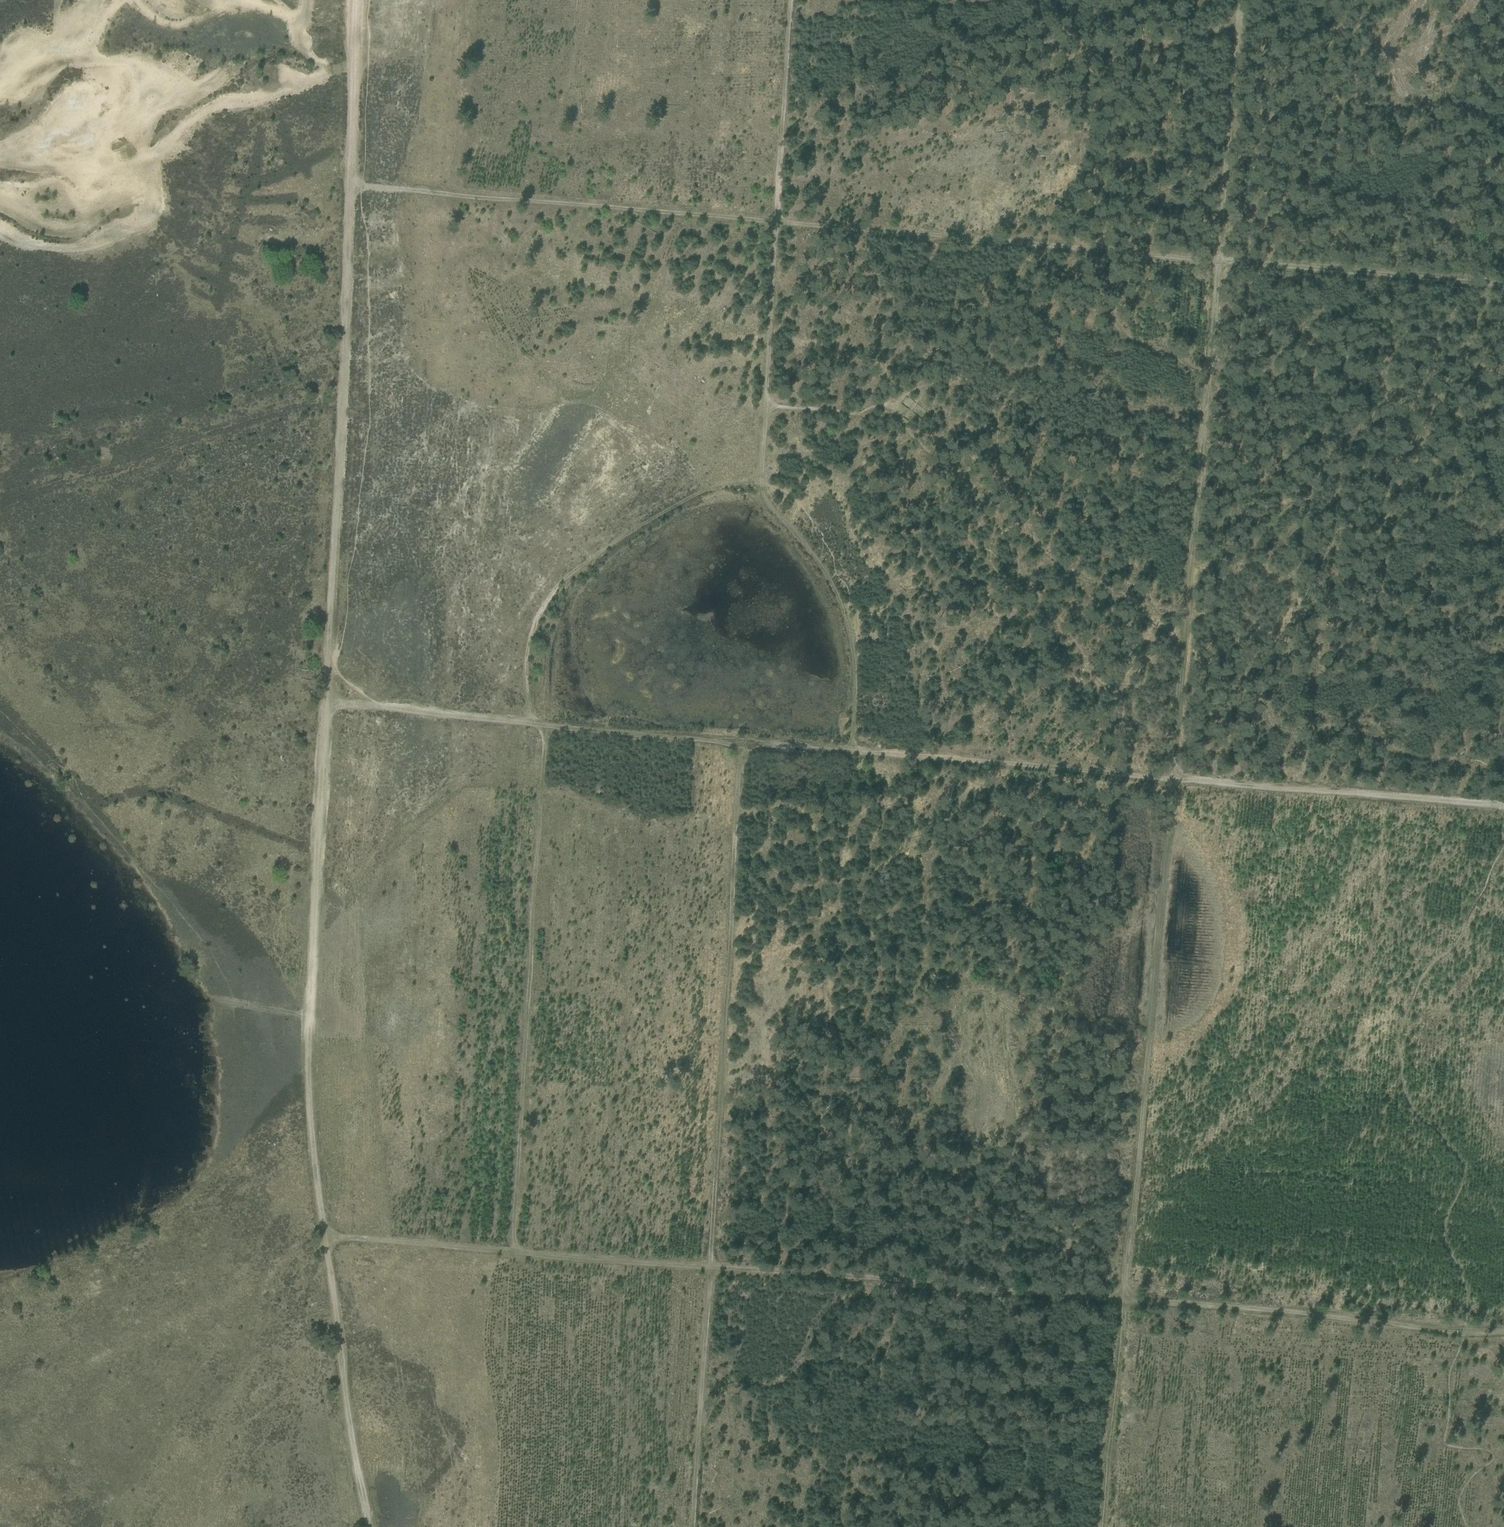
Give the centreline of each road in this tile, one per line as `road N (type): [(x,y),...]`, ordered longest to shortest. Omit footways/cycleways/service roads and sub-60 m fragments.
road 1 (track): [(348,189),(1219,263)]
road 2 (track): [(321,1239),(1116,1300)]
road 3 (track): [(743,743),(688,1526)]
road 4 (track): [(321,1239),(305,1007),(322,705)]
road 5 (track): [(539,726),(504,1253)]
road 6 (track): [(1116,1300),(1166,779)]
road 7 (track): [(1166,779),(1219,263)]
road 8 (track): [(753,495),(789,0)]
road 9 (track): [(356,0),(340,405)]
road 10 (track): [(1116,1300),(1503,1334)]
road 11 (track): [(539,726),(548,647),(577,591),(657,525),(703,504),(753,495)]
road 12 (track): [(1503,813),(1166,779)]
road 13 (track): [(854,754),(539,726)]
road 14 (track): [(1166,779),(854,754)]
road 15 (track): [(322,705),(340,405)]
road 16 (track): [(753,495),(791,533),(841,604),(850,644),(854,754)]
road 17 (track): [(368,1526),(321,1239)]
road 18 (track): [(1219,263),(1503,287)]
road 19 (track): [(1219,263),(1240,0)]
road 20 (track): [(1102,1526),(1116,1300)]
road 21 (track): [(322,705),(539,726)]

